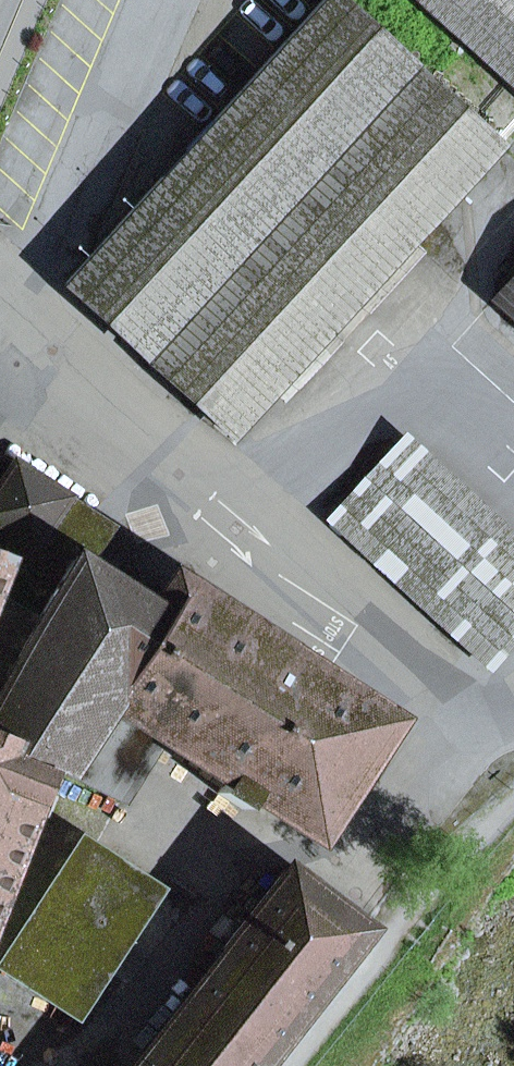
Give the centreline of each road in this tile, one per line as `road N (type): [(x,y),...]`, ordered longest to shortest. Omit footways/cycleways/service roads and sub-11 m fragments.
road 1 (track): [(513,784),(482,809),(282,1065)]

